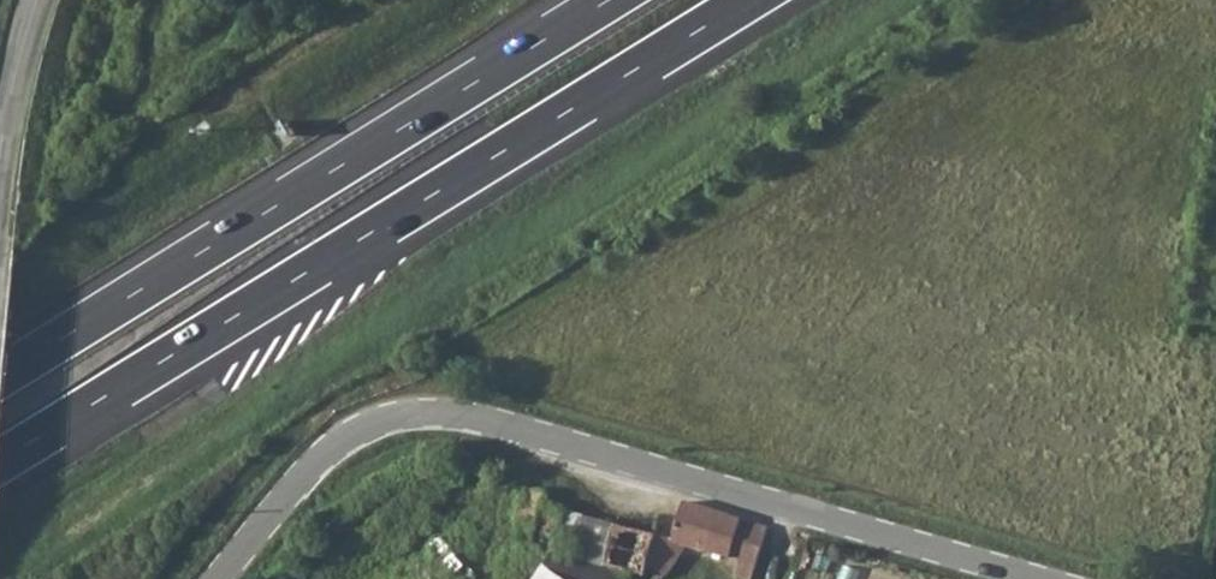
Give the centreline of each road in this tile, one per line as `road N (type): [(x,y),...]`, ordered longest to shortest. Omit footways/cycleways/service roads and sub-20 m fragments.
road 1 (unclassified): [(219,578),(303,476),(362,429),(415,413),(487,423),(1035,578)]
road 2 (motorway): [(0,460),(744,0)]
road 3 (motorway): [(607,0),(0,375)]
road 4 (tertiary): [(0,159),(38,0)]

